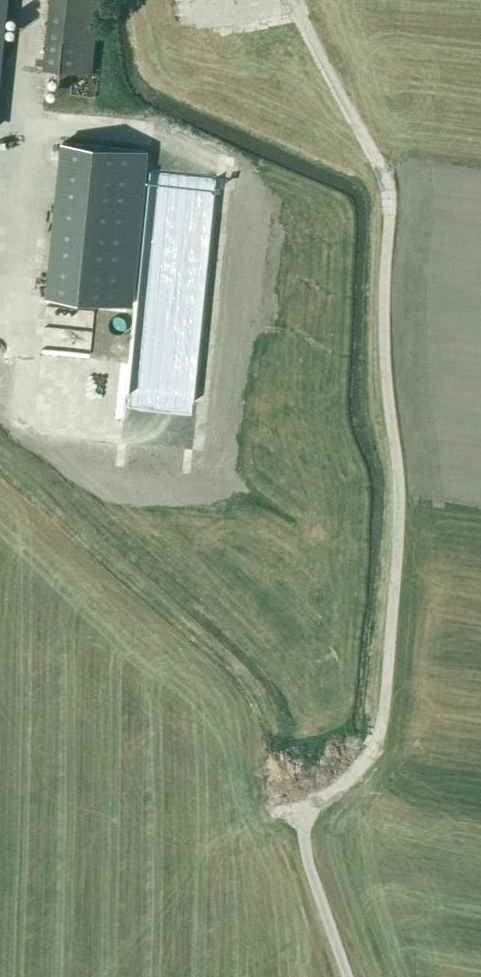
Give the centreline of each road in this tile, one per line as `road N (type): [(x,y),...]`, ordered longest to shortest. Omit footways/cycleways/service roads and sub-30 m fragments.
road 1 (track): [(386,177),(384,348),(398,534),(383,715),(371,754),(335,792),(269,813)]
road 2 (track): [(38,0),(18,187),(0,185)]
road 3 (track): [(307,805),(306,857),(347,976)]

